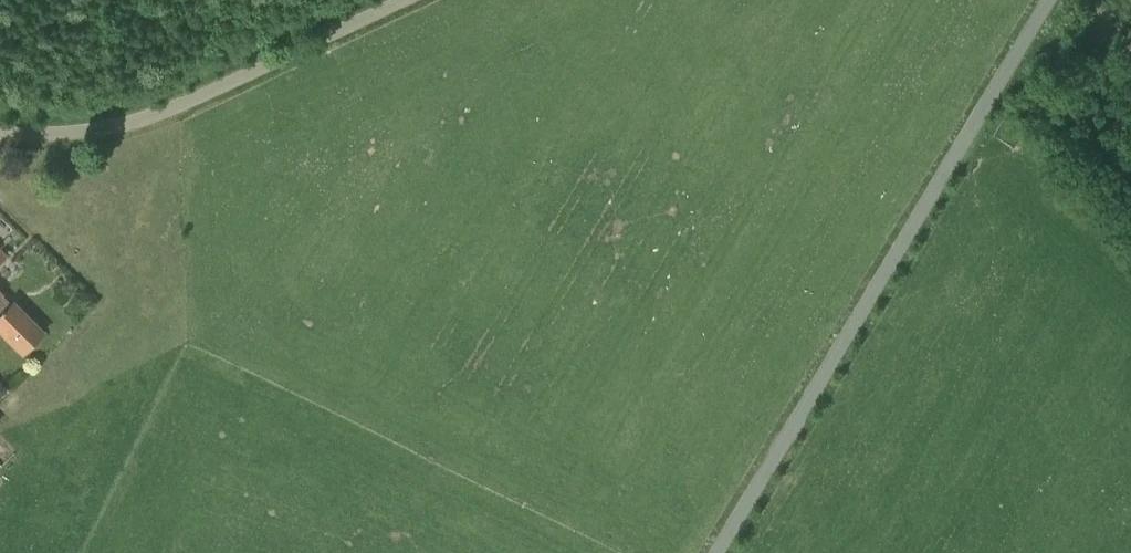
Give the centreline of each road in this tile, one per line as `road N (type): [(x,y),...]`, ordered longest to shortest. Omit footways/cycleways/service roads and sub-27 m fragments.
road 1 (unclassified): [(706,552),(1037,0)]
road 2 (unclassified): [(0,131),(124,124),(193,99),(389,0)]

